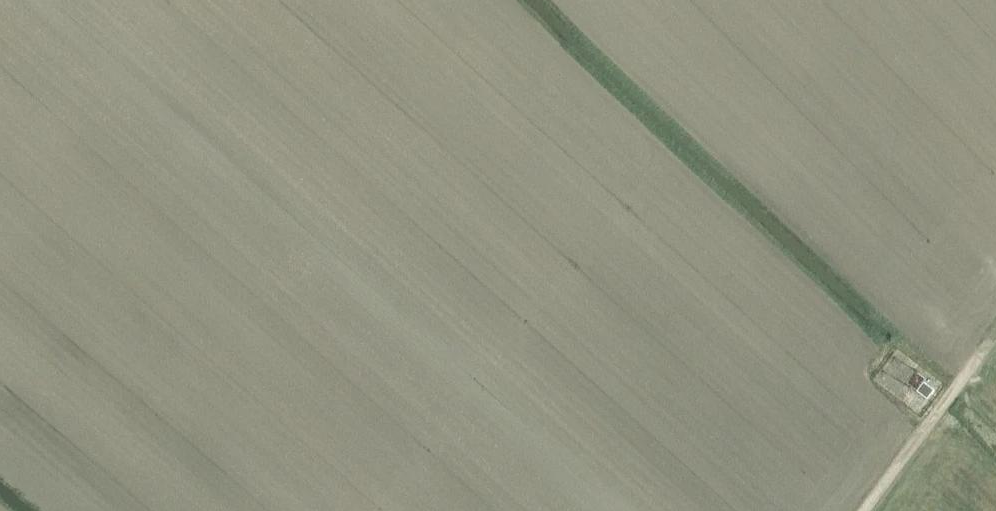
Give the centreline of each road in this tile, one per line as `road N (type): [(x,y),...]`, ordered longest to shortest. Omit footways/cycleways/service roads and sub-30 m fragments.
road 1 (track): [(992,342),(866,510)]

